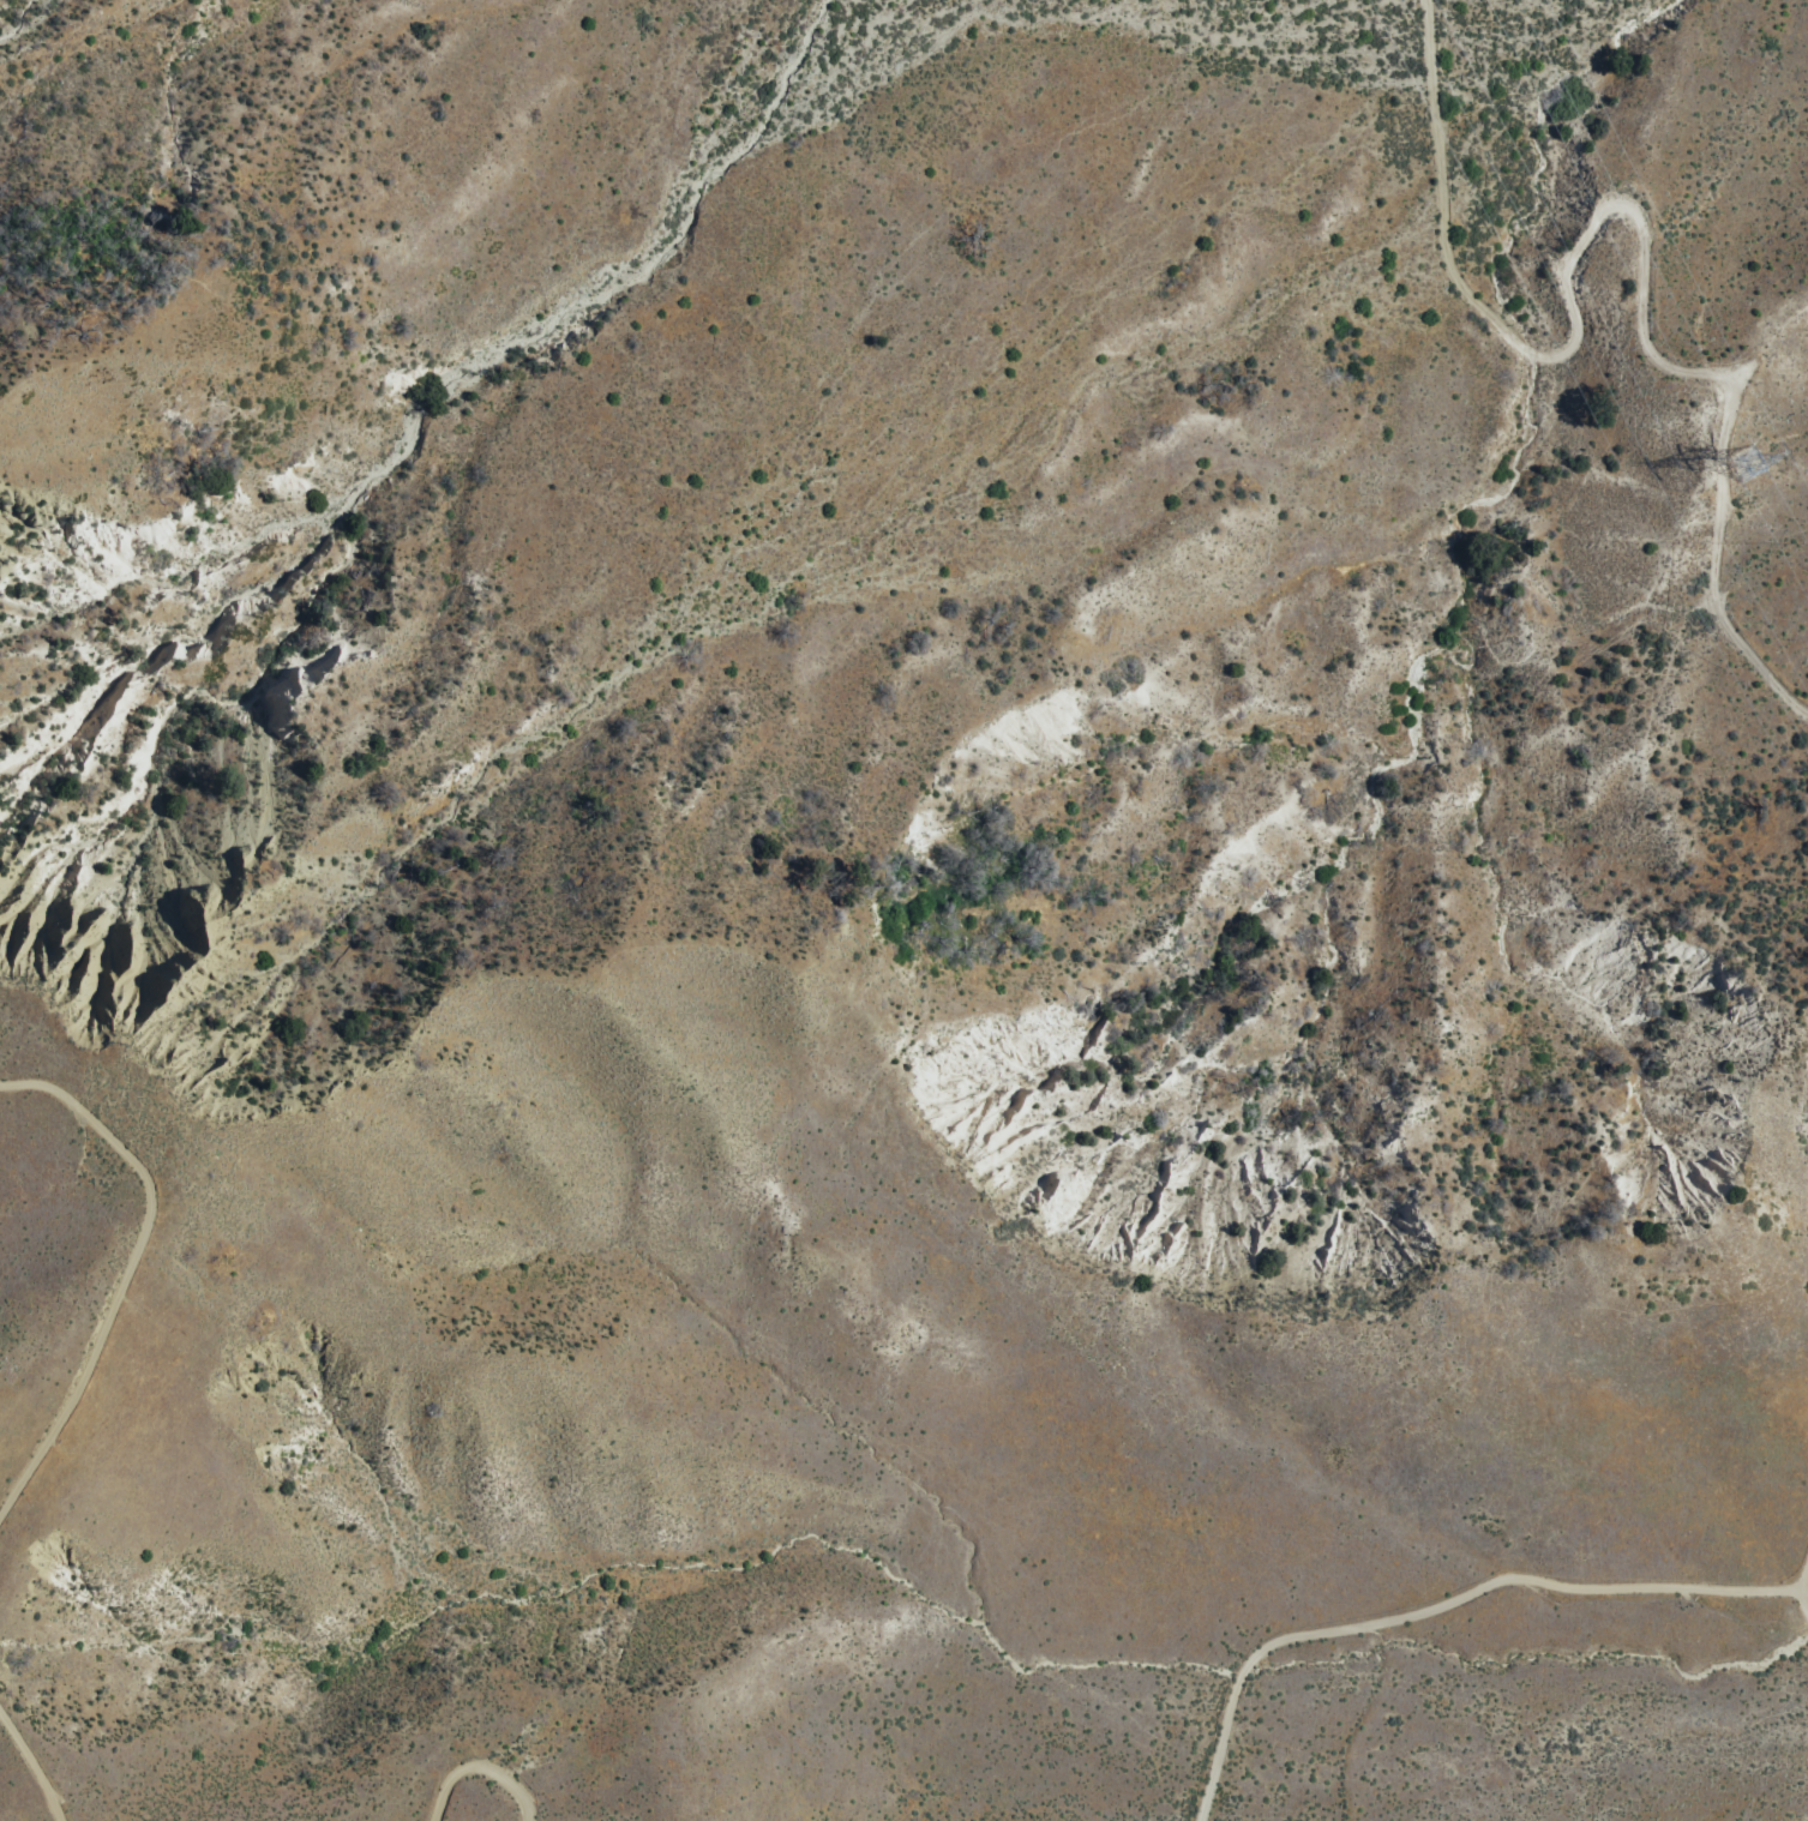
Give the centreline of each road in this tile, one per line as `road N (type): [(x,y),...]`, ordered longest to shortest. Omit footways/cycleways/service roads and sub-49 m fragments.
road 1 (track): [(1738,542),(1759,392),(1752,378),(1692,365),(1675,350),(1670,226),(1656,196),(1633,203),(1596,260),(1598,329),(1585,361),(1567,363),(1532,343),(1482,287),(1453,0)]
road 2 (track): [(1807,1590),(1575,1589),(1515,1579),(1260,1653),(1198,1820)]
road 3 (track): [(0,1517),(89,1370),(155,1210),(136,1159),(48,1086),(0,1086)]
road 4 (track): [(1807,699),(1744,619),(1738,542)]
road 5 (track): [(528,1820),(523,1799),(468,1766),(438,1820)]
road 6 (track): [(62,1820),(0,1708)]

